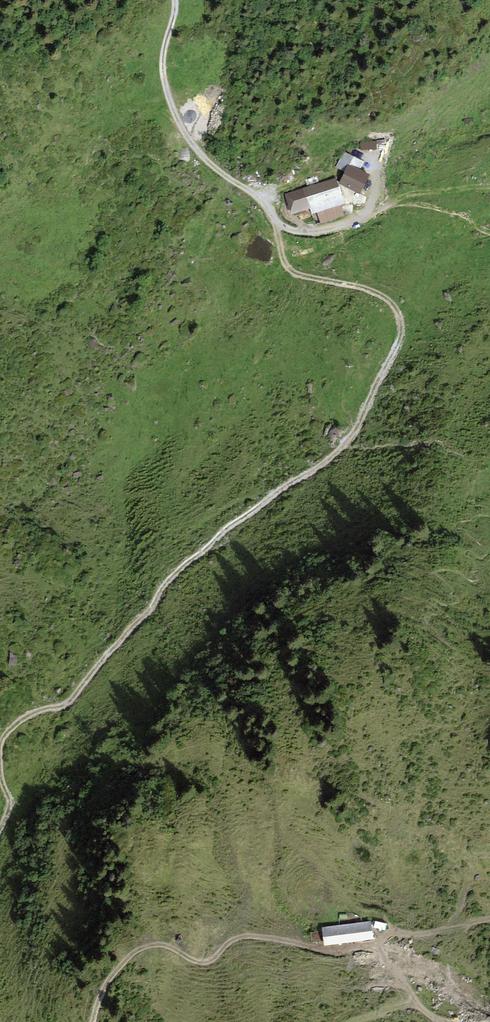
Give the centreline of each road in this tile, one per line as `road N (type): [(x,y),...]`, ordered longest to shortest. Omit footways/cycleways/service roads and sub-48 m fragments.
road 1 (track): [(0,847),(18,819),(0,749),(42,707),(75,705),(161,613),(211,543),(345,467),(405,344),(401,312),(382,294),(214,254),(208,239),(229,180)]
road 2 (track): [(174,0),(162,69),(192,150),(284,220),(321,234),(414,195),(489,189)]
road 3 (track): [(448,1021),(427,1011),(374,949),(333,951),(245,936),(204,962),(162,944),(137,949),(103,989),(93,1021)]

